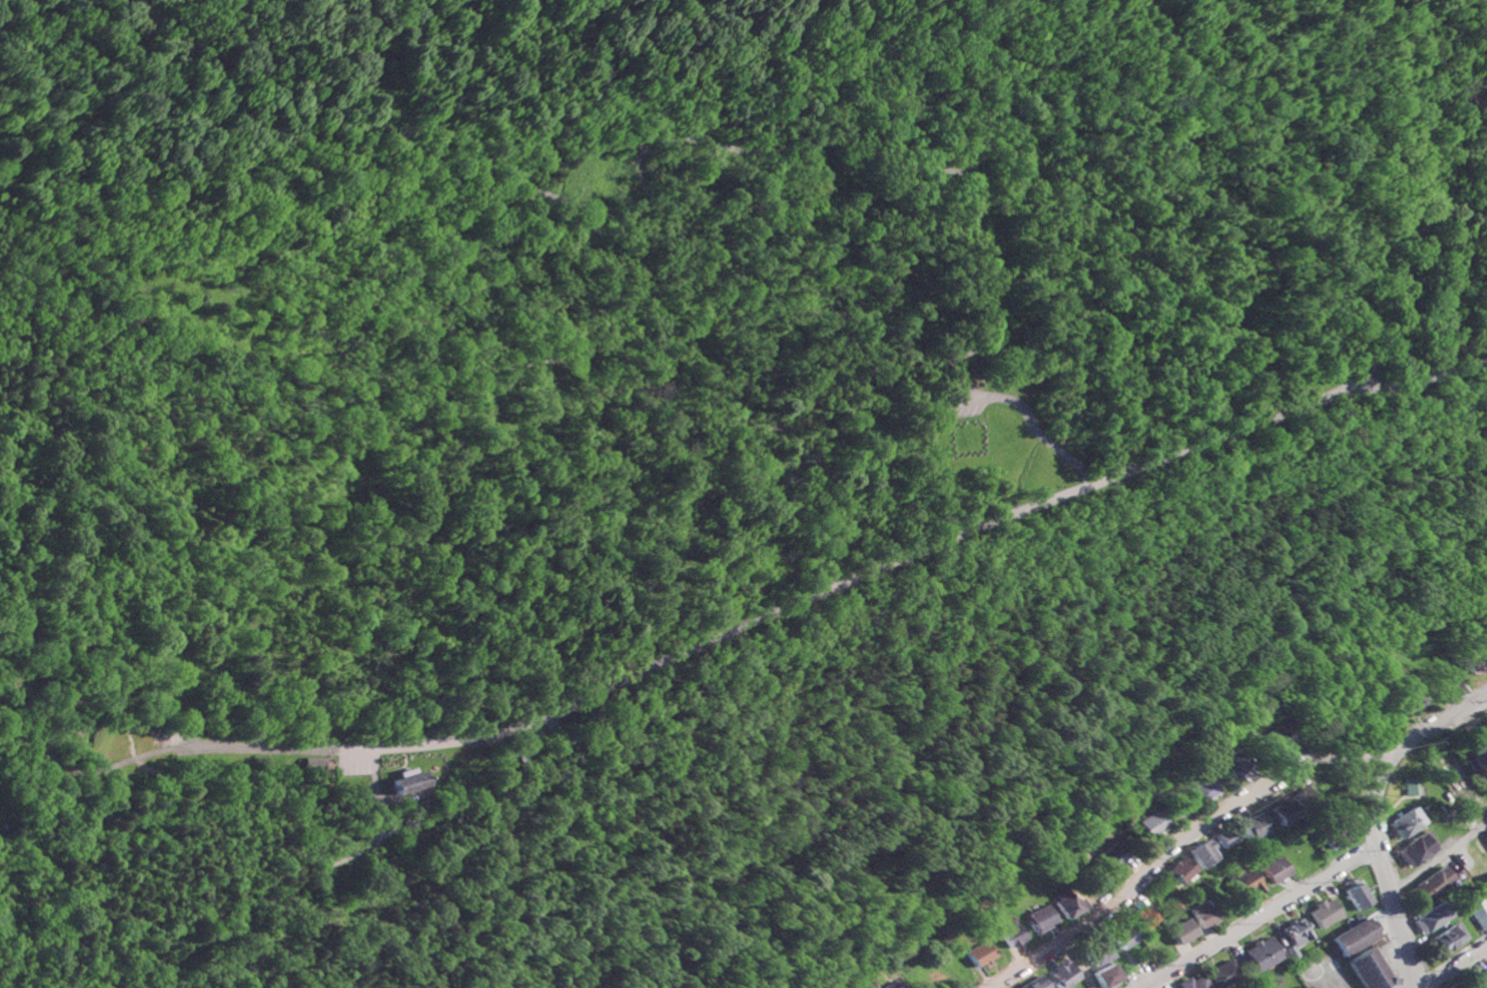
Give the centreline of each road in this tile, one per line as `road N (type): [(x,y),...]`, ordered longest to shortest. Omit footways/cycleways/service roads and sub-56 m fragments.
road 1 (residential): [(994,987),(1114,908),(1187,840),(1278,780),(1322,758),(1407,754)]
road 2 (residential): [(1426,984),(1389,890),(1381,793),(1407,754),(1486,697)]
road 3 (residential): [(1147,987),(1381,851)]
road 4 (residential): [(1360,387),(1432,376),(1486,355)]

